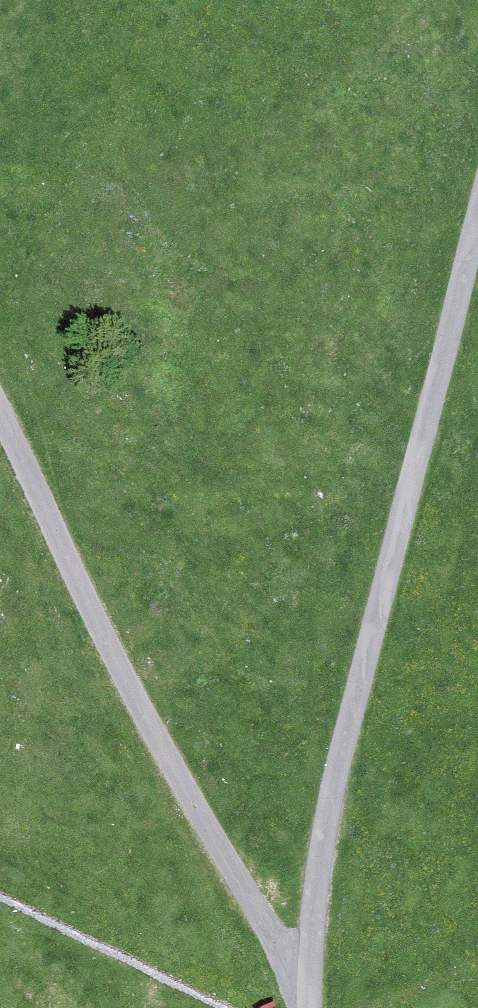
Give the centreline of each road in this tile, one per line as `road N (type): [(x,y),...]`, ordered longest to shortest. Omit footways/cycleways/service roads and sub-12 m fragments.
road 1 (track): [(308,1007),(324,835),(342,747),(477,220)]
road 2 (track): [(308,1002),(130,687),(0,410)]

